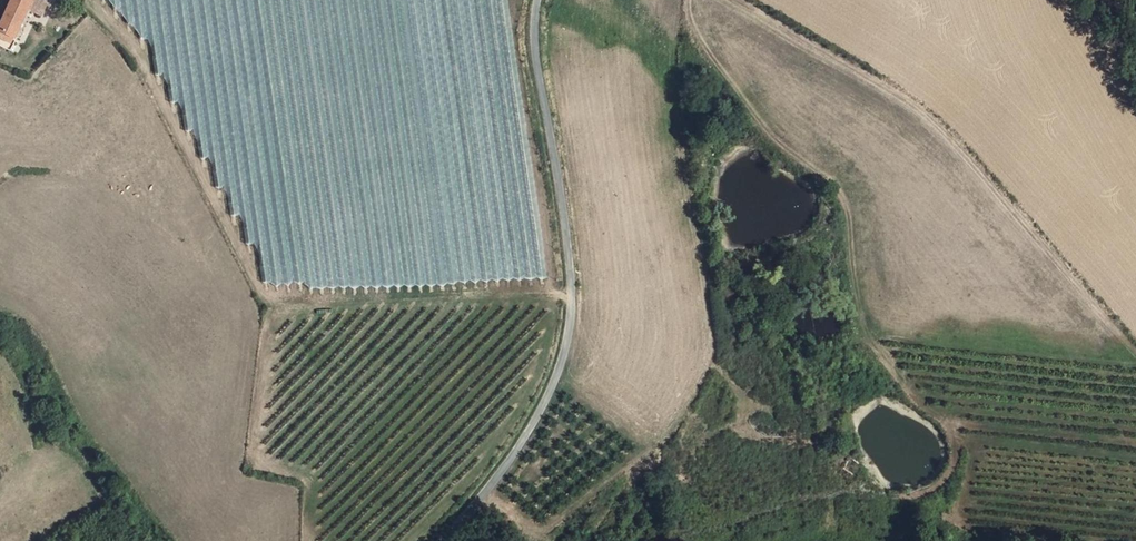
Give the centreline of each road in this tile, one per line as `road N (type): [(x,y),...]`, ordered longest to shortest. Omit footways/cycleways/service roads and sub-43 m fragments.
road 1 (track): [(965,528),(962,500),(971,464),(963,441),(921,404),(867,332),(855,306),(839,193),(746,114),(701,54),(692,0)]
road 2 (unclassified): [(538,0),(534,37),(563,210),(568,334),(524,442),(443,540)]
road 3 (track): [(1135,354),(935,121),(729,0)]

